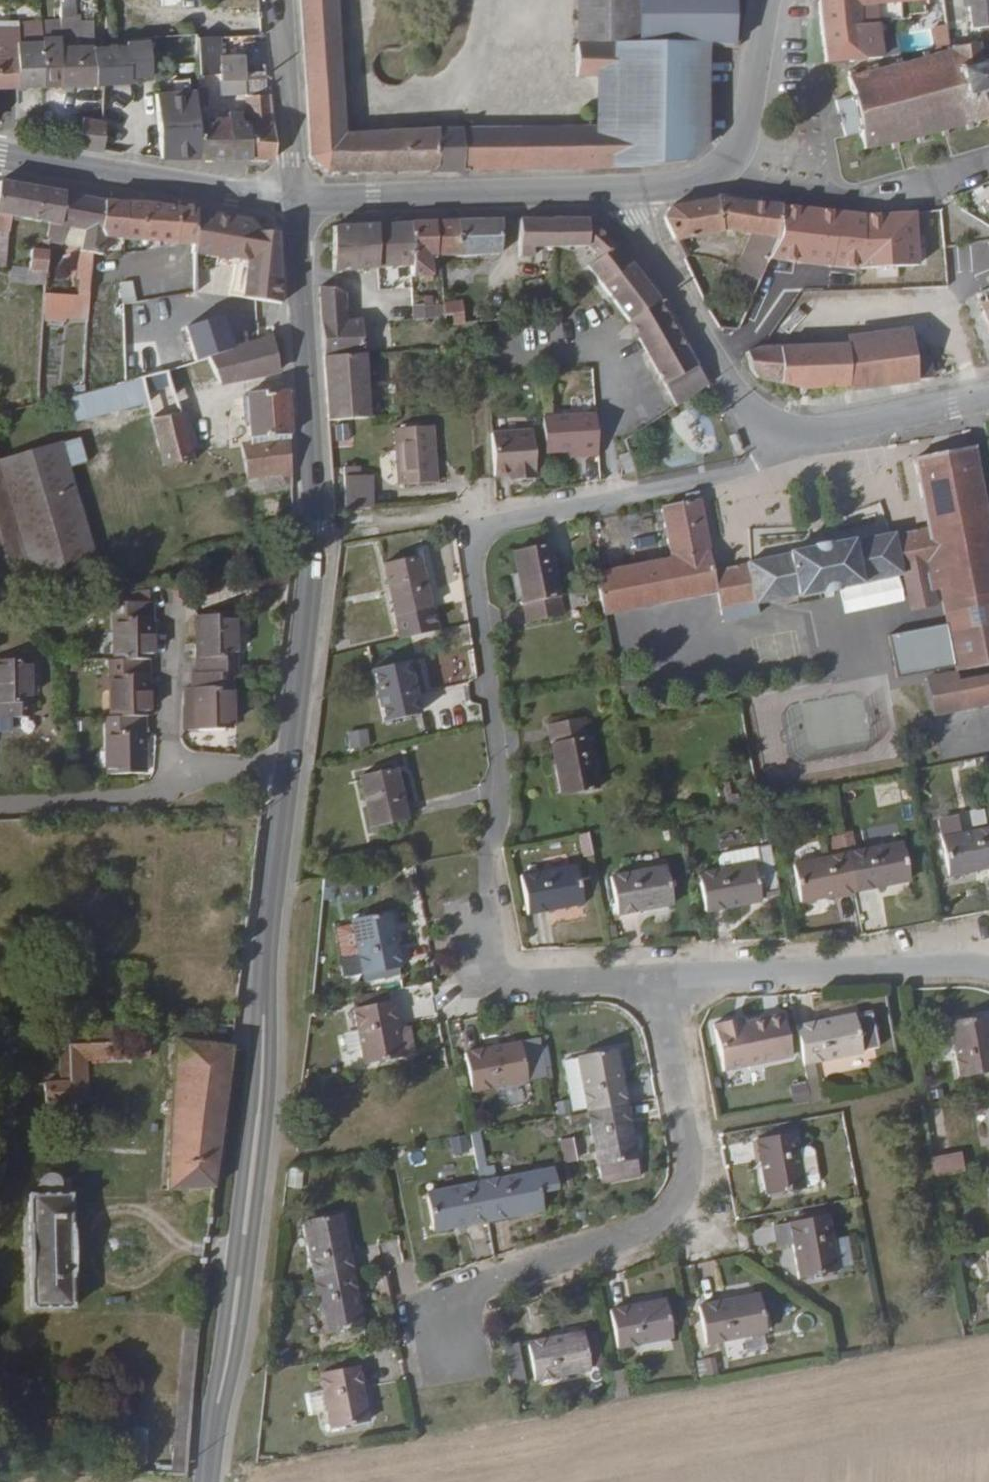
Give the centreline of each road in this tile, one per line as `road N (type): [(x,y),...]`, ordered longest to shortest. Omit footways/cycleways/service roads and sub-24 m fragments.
road 1 (tertiary): [(209,1481),(259,1118),(291,753)]
road 2 (residential): [(784,436),(756,465),(533,512),(495,528),(481,548),(481,574),(510,800)]
road 3 (residential): [(661,982),(705,1218),(442,1314),(450,1363)]
road 4 (tertiary): [(291,753),(313,529),(296,204)]
road 5 (tertiary): [(634,189),(296,204)]
road 6 (residential): [(988,969),(959,964),(661,982)]
road 7 (tertiary): [(296,204),(0,155)]
road 8 (residential): [(784,436),(716,359),(636,219),(634,189)]
road 9 (residential): [(738,157),(782,183),(858,203),(988,162)]
road 10 (residential): [(661,982),(549,983),(507,960),(481,908),(484,873)]
road 11 (residential): [(988,400),(784,436)]
road 12 (tertiary): [(296,204),(283,0)]
road 13 (residential): [(174,794),(0,809)]
road 14 (residential): [(174,794),(174,628)]
road 15 (tertiary): [(772,0),(759,91),(738,157)]
road 16 (residential): [(291,753),(174,794)]

